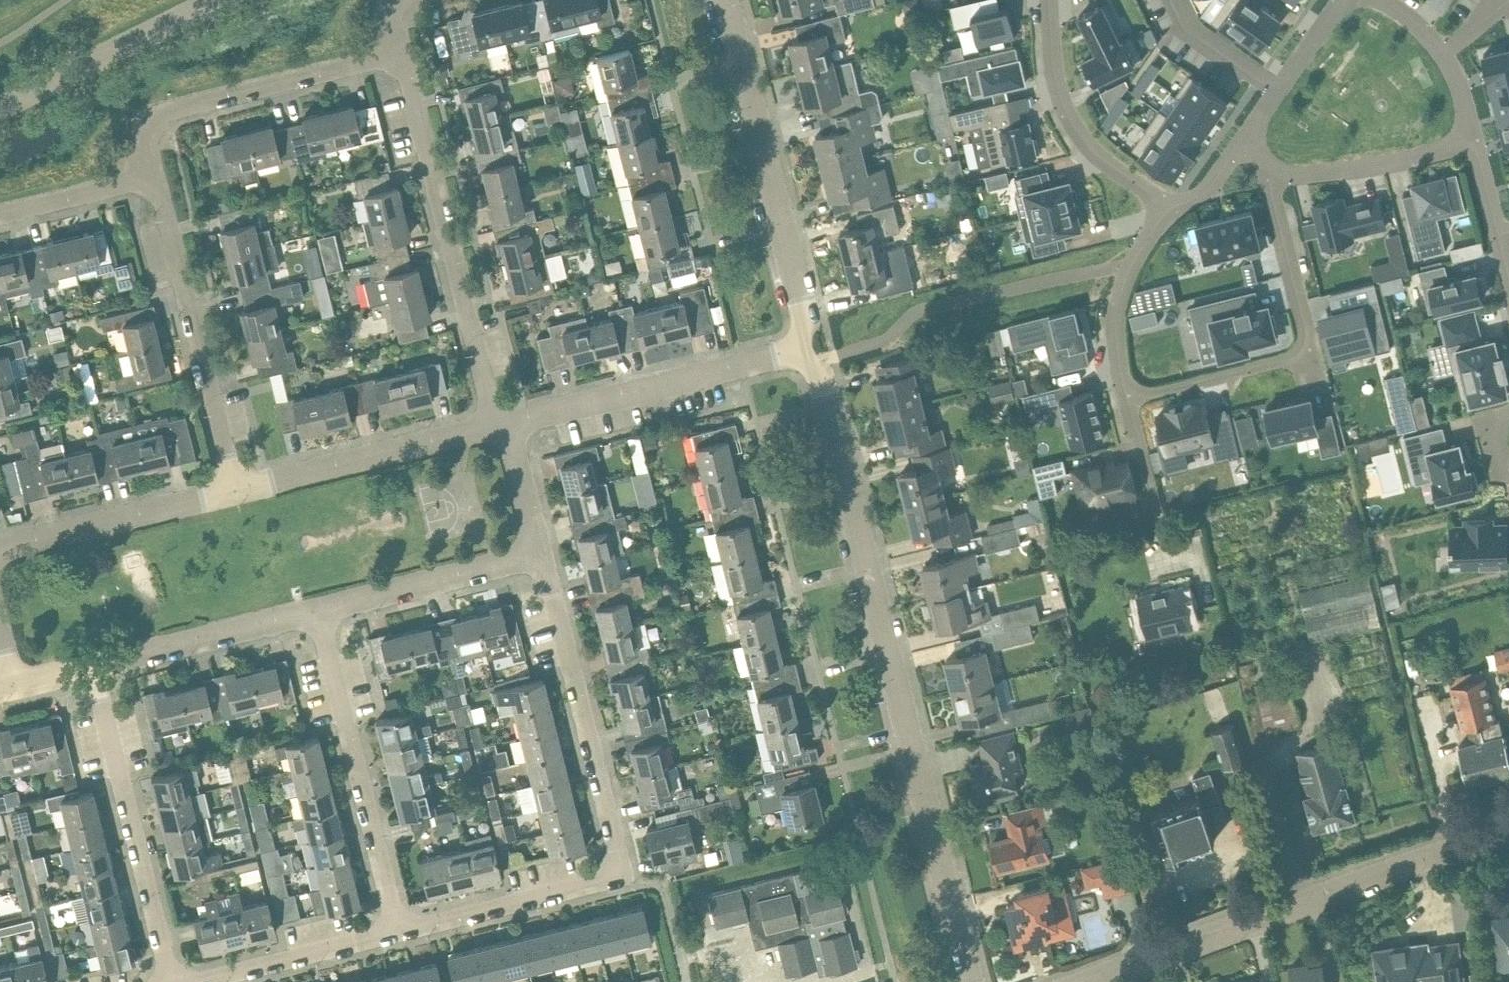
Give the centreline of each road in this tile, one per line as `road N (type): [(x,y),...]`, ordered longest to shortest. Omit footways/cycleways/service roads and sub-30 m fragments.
road 1 (unclassified): [(971,981),(824,387),(801,349)]
road 2 (residential): [(399,932),(619,872),(541,555)]
road 3 (residential): [(1080,981),(1508,830)]
road 4 (residential): [(496,426),(401,53)]
road 5 (residential): [(1128,398),(1311,356),(1271,172)]
road 6 (unclassified): [(801,349),(807,316),(728,0)]
road 7 (residential): [(399,932),(318,610)]
road 8 (residential): [(237,491),(156,173)]
road 9 (residential): [(172,981),(95,666)]
road 10 (residential): [(156,173),(150,125),(169,111),(401,53)]
road 11 (residential): [(505,424),(801,349)]
road 12 (residential): [(237,491),(496,426)]
road 13 (residential): [(1049,0),(1067,116),(1091,150),(1172,206)]
road 14 (residential): [(0,550),(237,491)]
road 15 (unclassified): [(0,108),(219,0)]
road 16 (residential): [(95,666),(318,610)]
road 17 (residential): [(318,610),(541,555)]
road 18 (residential): [(197,981),(399,932)]
road 19 (residential): [(1172,206),(1131,268),(1116,309),(1128,398)]
road 20 (residential): [(1474,143),(1343,173),(1271,172)]
road 21 (residential): [(1378,0),(1395,6),(1441,53),(1474,143)]
road 22 (residential): [(1346,0),(1243,143)]
road 23 (residential): [(0,213),(156,173)]
road 24 (residential): [(1474,143),(1508,276)]
road 25 (residential): [(541,555),(505,424)]

